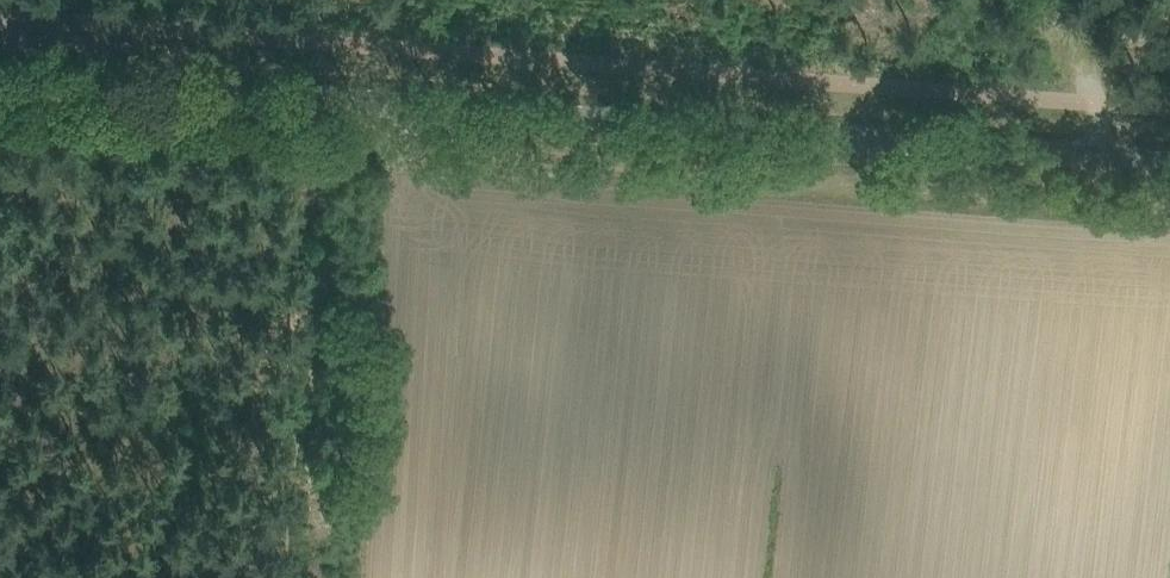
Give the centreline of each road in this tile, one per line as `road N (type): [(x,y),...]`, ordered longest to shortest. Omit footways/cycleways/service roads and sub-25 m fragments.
road 1 (secondary): [(1169,163),(0,71)]
road 2 (track): [(1169,211),(402,149)]
road 3 (track): [(1041,0),(1098,102),(1101,159)]

